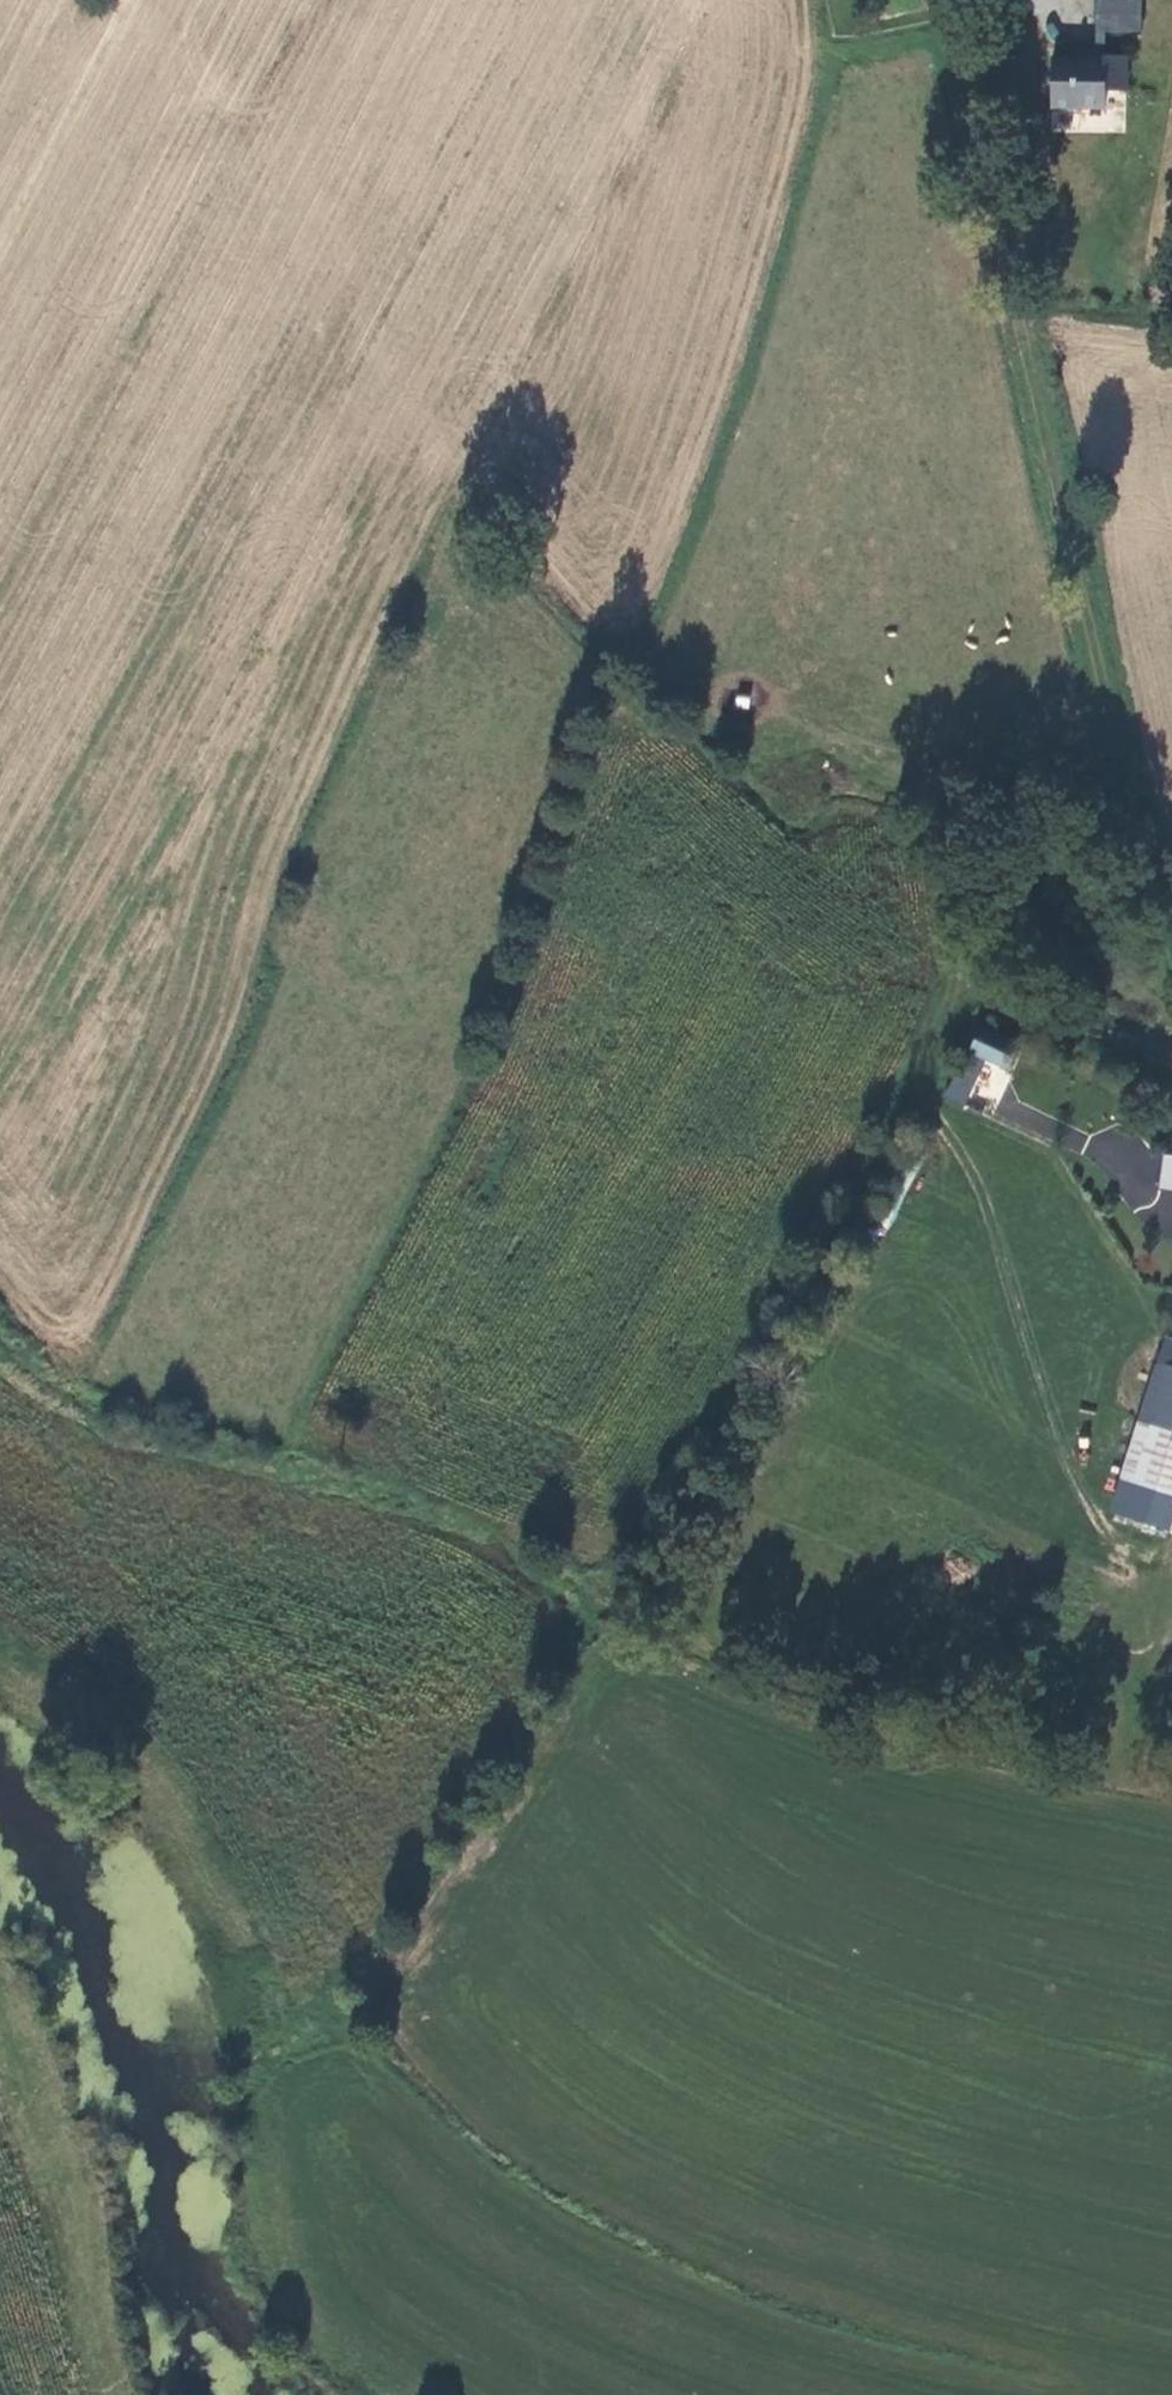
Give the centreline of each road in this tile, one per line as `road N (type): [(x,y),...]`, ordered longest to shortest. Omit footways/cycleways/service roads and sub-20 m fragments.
road 1 (track): [(1171,1055),(998,991),(956,1012),(652,1547),(599,1565),(139,1405),(0,1344)]
road 2 (track): [(949,0),(1171,1014)]

